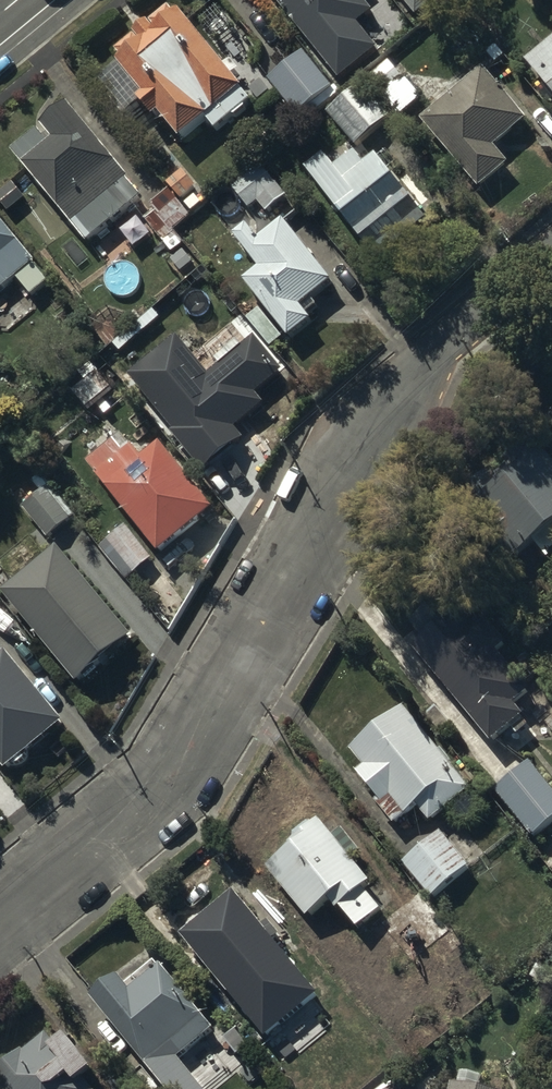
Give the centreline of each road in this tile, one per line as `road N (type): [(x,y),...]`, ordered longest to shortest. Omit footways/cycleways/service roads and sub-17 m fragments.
road 1 (residential): [(551,252),(419,372),(156,796),(0,923)]

